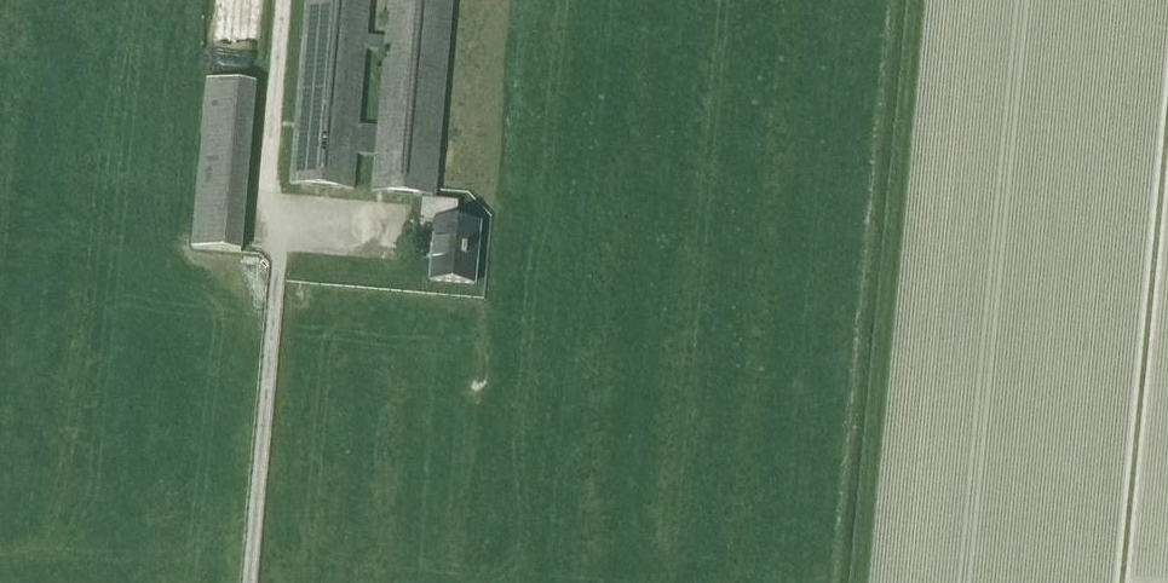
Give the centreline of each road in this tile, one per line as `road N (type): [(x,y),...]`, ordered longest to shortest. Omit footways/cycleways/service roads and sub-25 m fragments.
road 1 (track): [(1123,582),(1167,145)]

